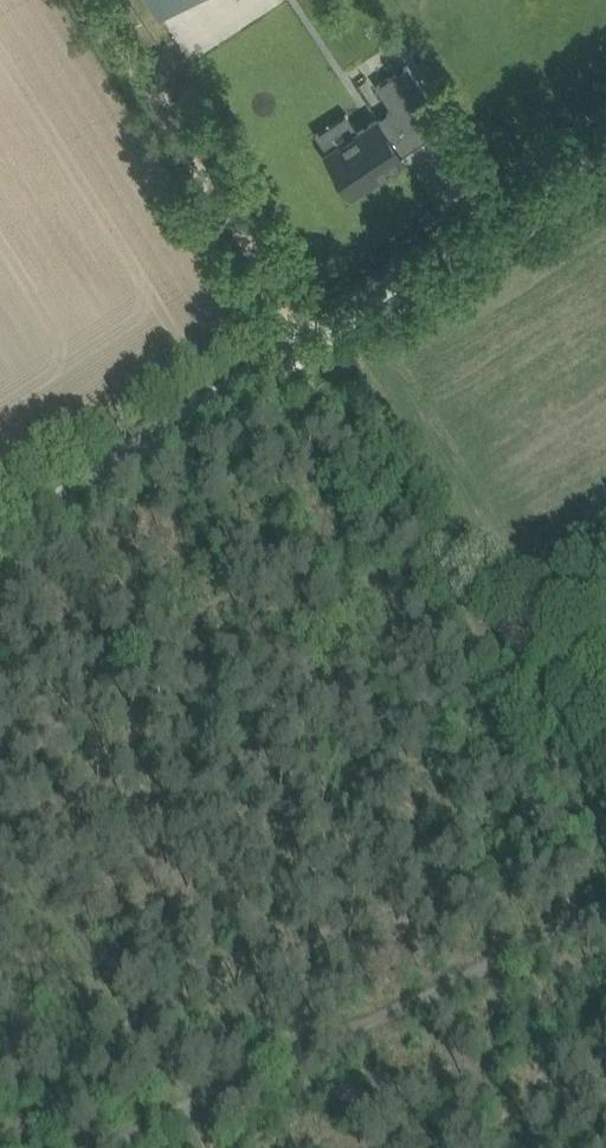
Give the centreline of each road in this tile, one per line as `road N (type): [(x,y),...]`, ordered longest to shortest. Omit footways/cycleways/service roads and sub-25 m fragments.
road 1 (unclassified): [(0,536),(605,144)]
road 2 (track): [(53,1147),(605,876)]
road 3 (track): [(301,343),(486,589),(605,778)]
road 4 (track): [(301,343),(98,0)]
road 5 (track): [(196,1147),(0,838)]

